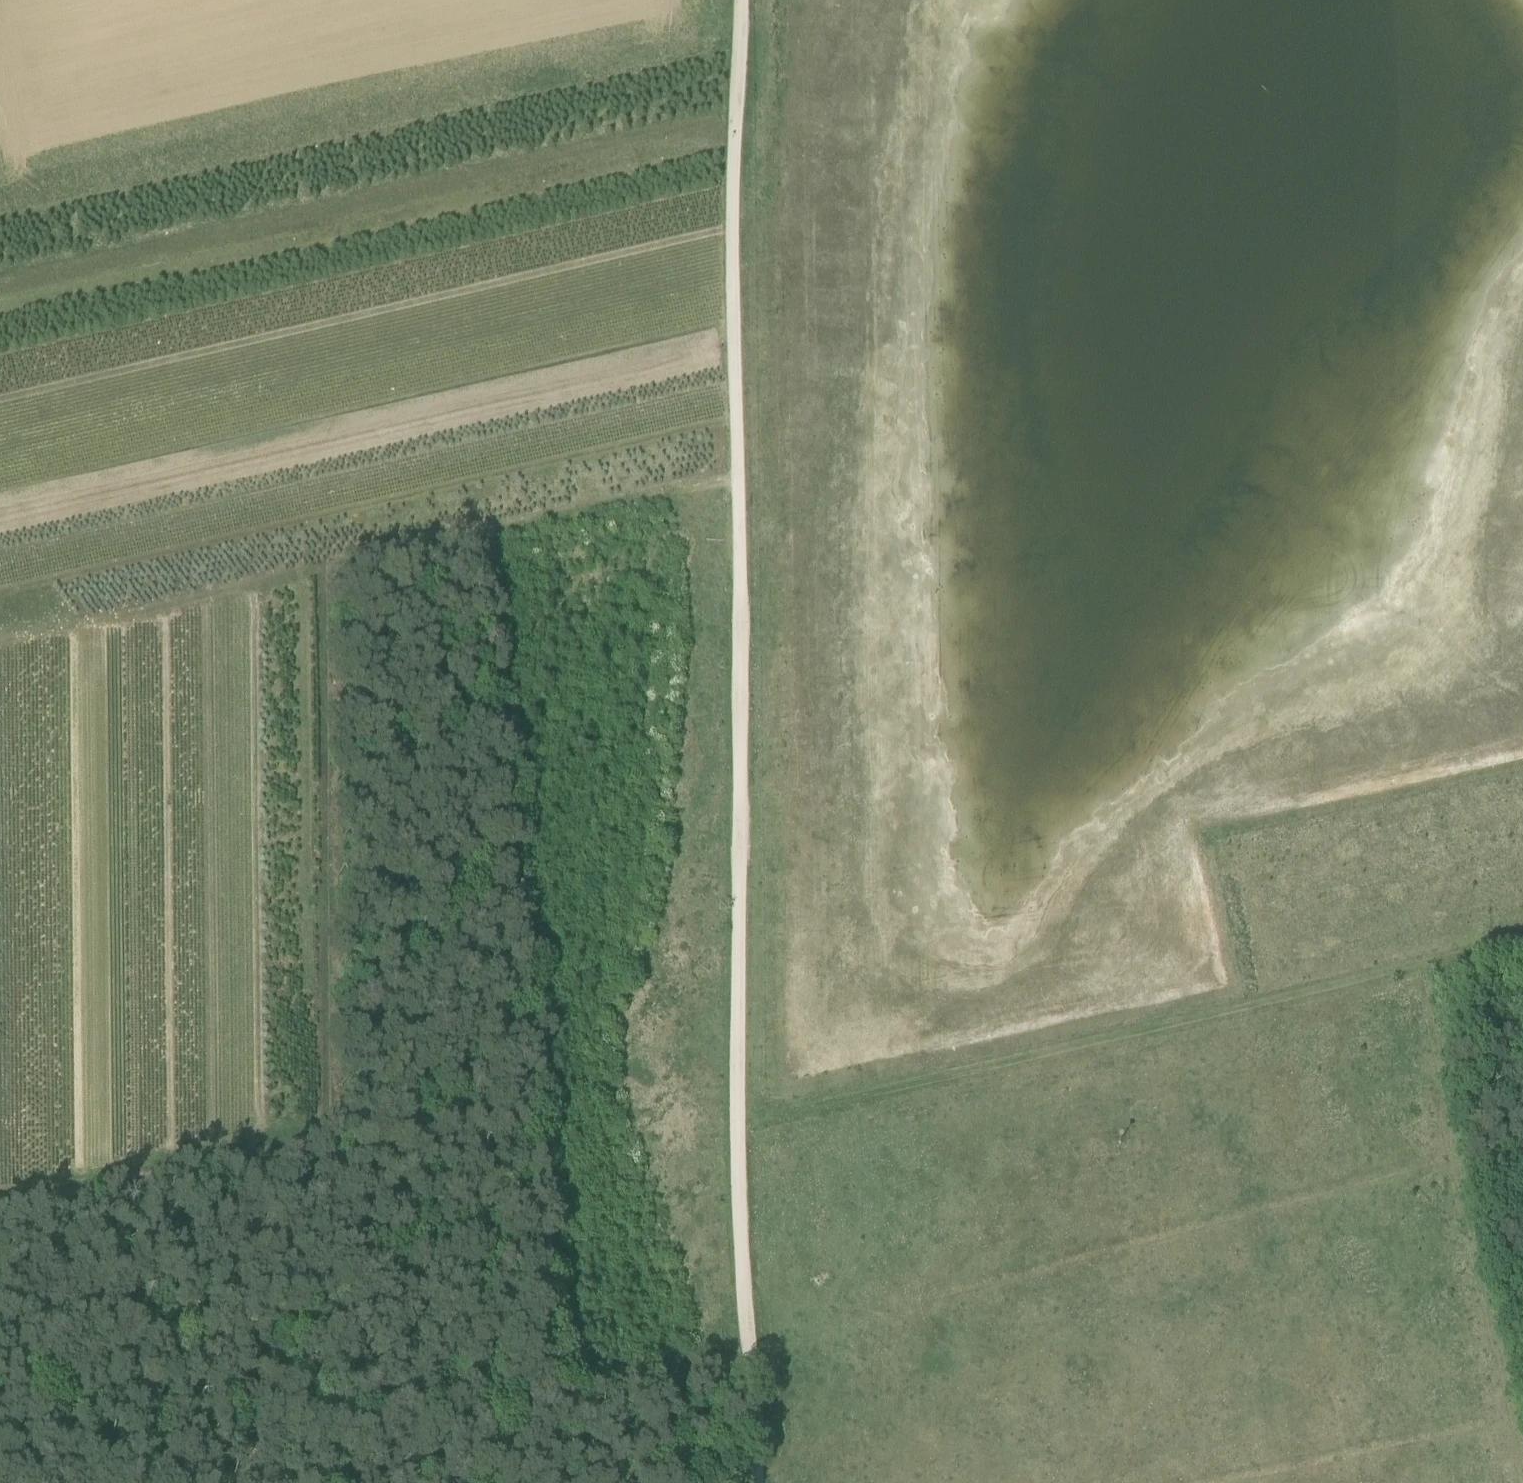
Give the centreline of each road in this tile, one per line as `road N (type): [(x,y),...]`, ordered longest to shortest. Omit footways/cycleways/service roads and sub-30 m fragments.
road 1 (track): [(743,0),(732,187),(738,1116)]
road 2 (track): [(738,1116),(1522,943)]
road 3 (track): [(738,1116),(758,1482)]

